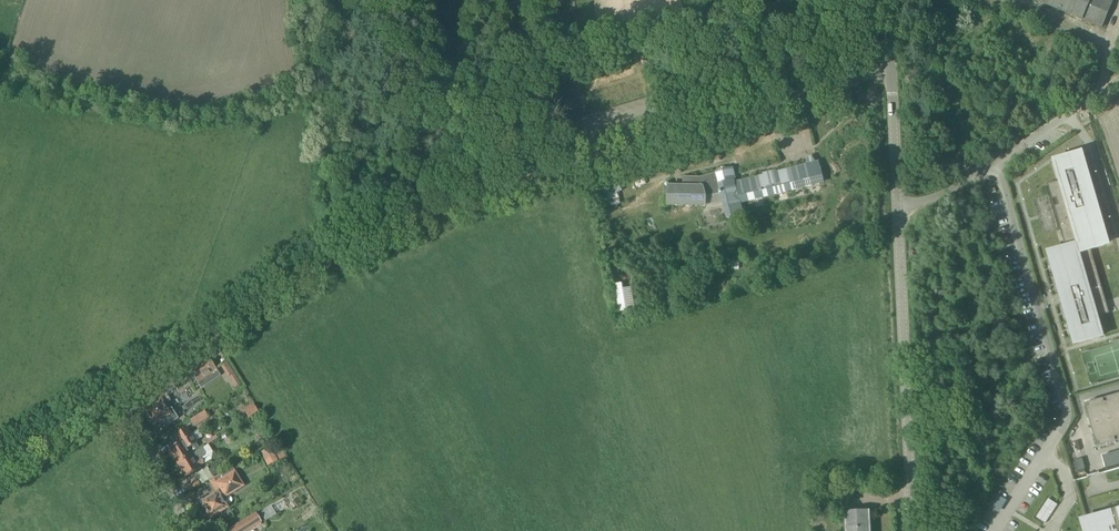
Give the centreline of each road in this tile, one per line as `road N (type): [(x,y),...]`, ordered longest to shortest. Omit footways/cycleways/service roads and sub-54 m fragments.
road 1 (unclassified): [(109,396),(391,224),(891,72)]
road 2 (tertiary): [(912,530),(898,204)]
road 3 (unclassified): [(898,204),(939,196),(1091,97)]
road 4 (track): [(1107,85),(1110,44),(998,0)]
road 5 (unclassified): [(191,530),(109,396)]
road 6 (tertiary): [(898,204),(891,72)]
road 7 (unclassified): [(0,465),(109,396)]

